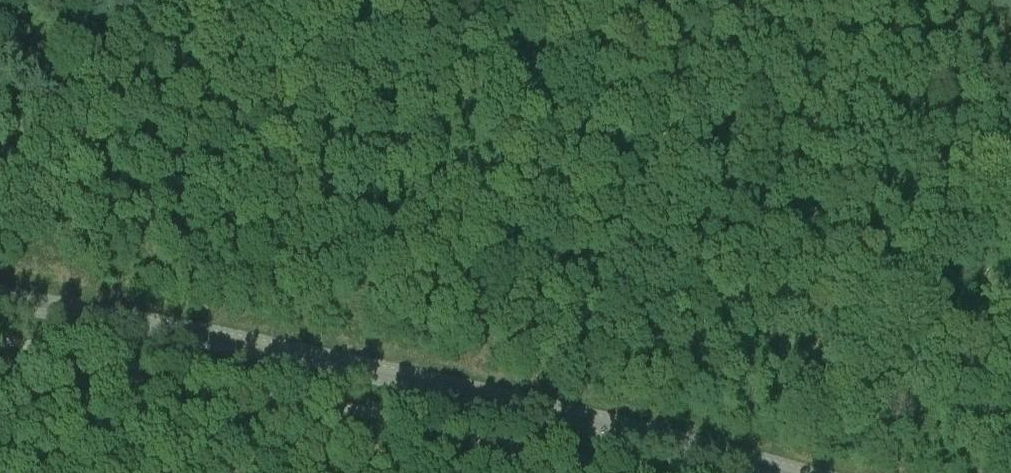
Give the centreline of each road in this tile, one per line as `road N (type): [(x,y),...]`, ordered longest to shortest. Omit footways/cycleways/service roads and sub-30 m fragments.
road 1 (tertiary): [(0,297),(445,386),(796,472)]

